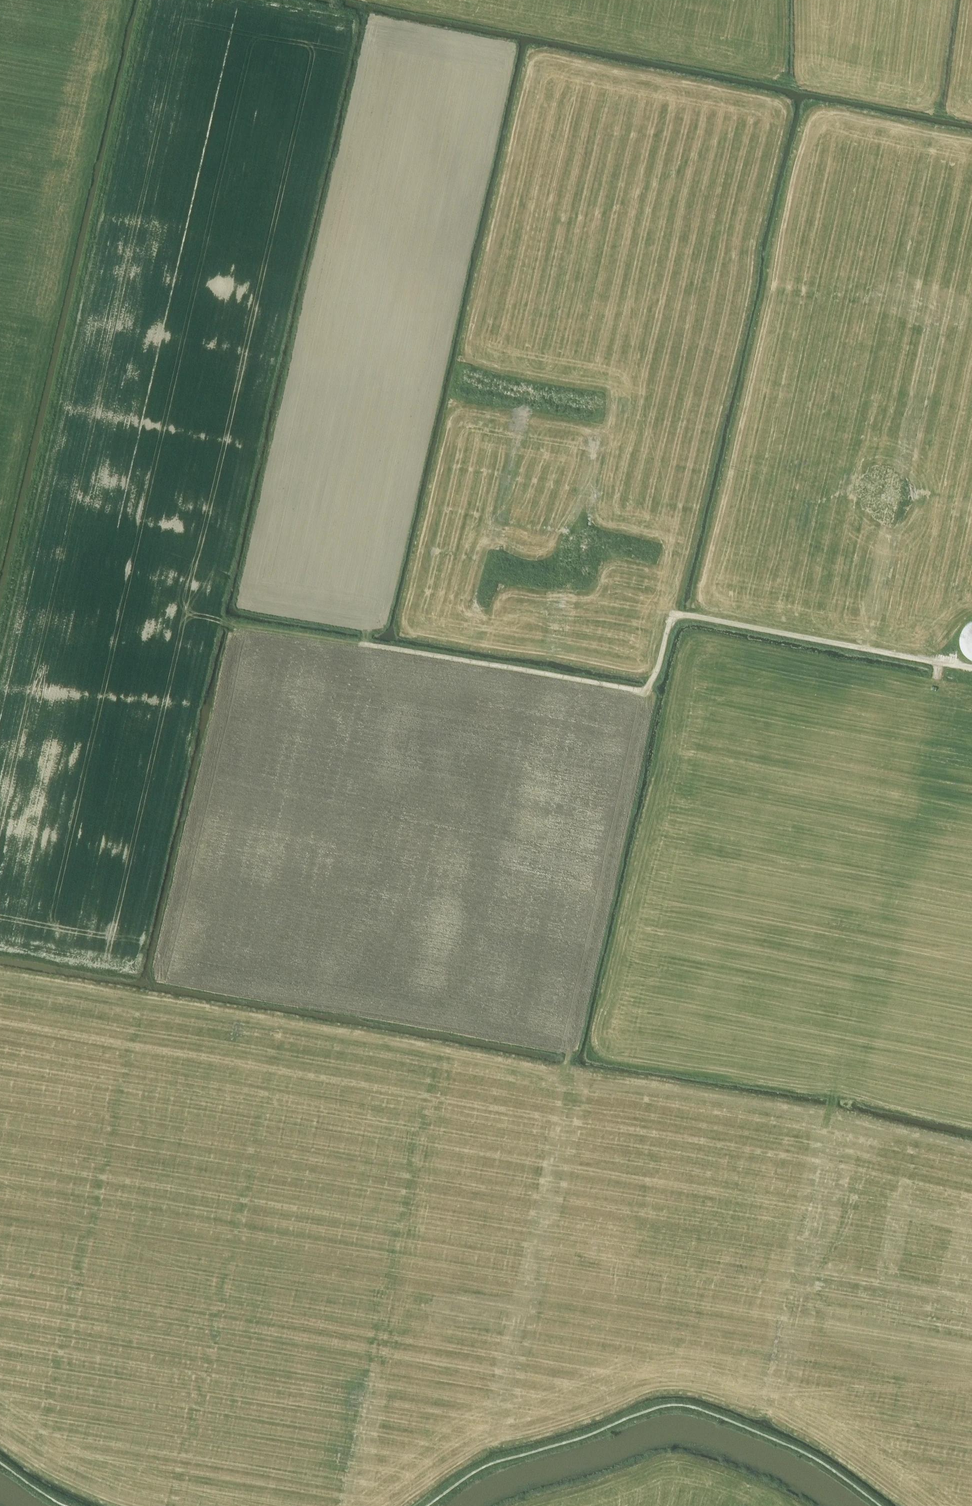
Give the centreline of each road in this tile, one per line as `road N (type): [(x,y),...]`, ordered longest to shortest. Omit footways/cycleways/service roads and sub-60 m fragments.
road 1 (track): [(971,668),(675,614),(646,690),(363,644)]

